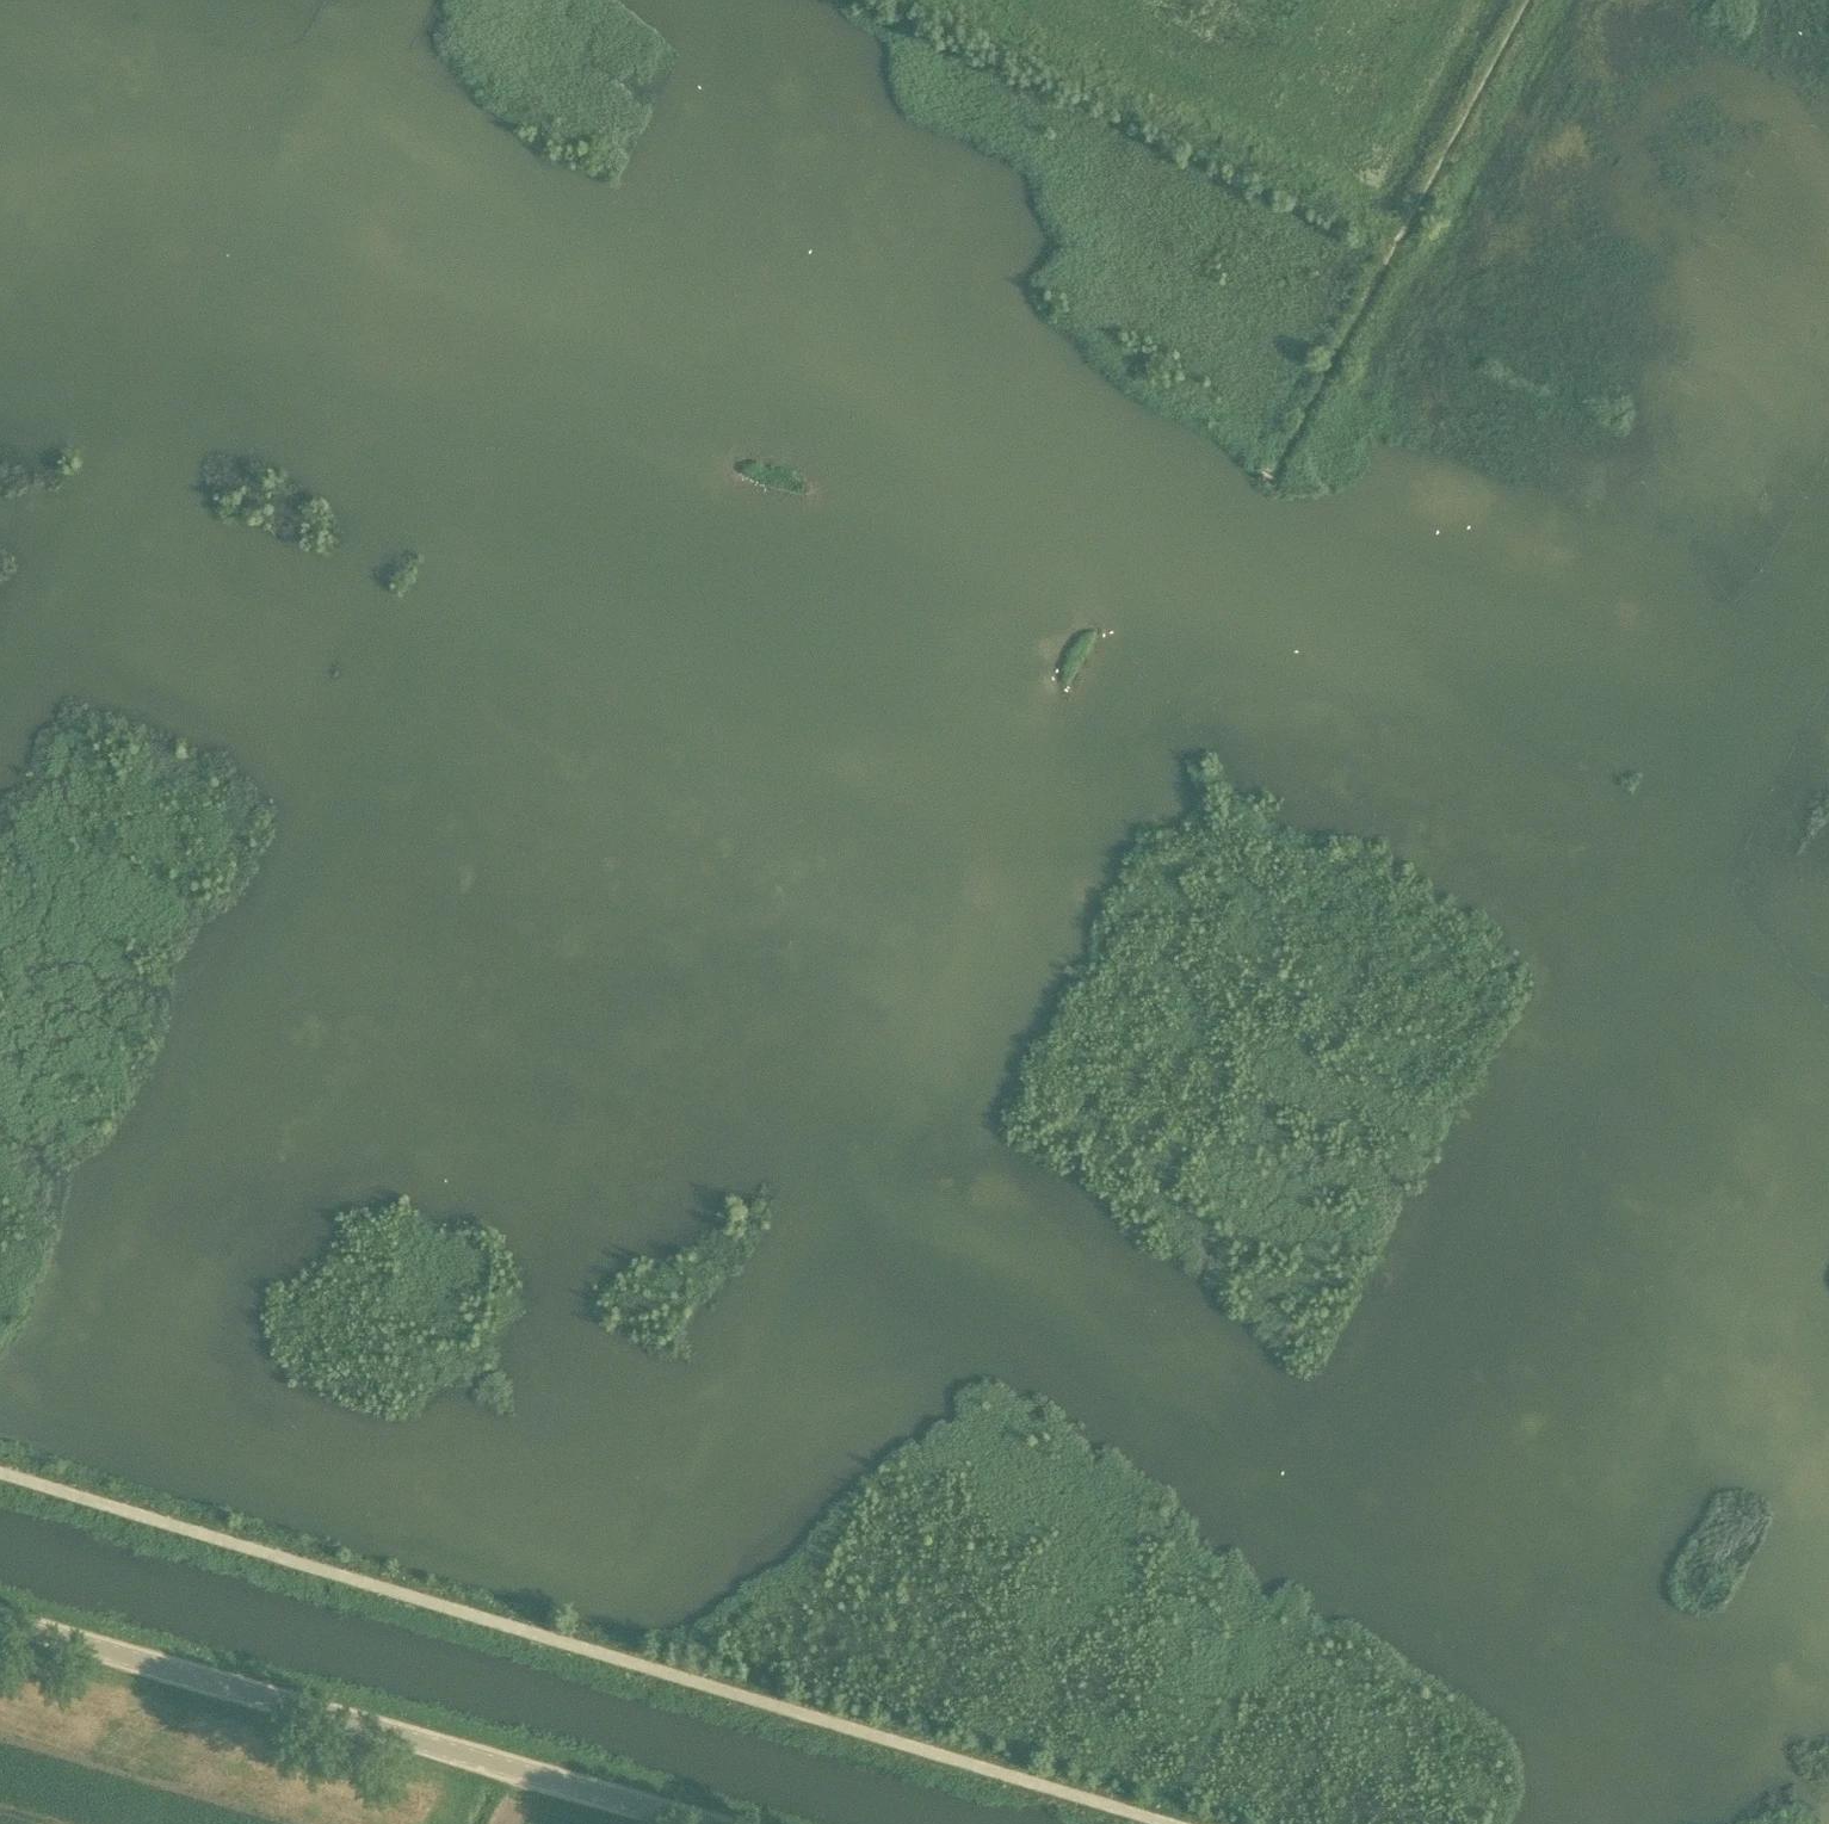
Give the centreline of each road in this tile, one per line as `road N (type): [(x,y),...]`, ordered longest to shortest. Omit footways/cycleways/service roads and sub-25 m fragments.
road 1 (tertiary): [(709,1823),(0,1618)]

